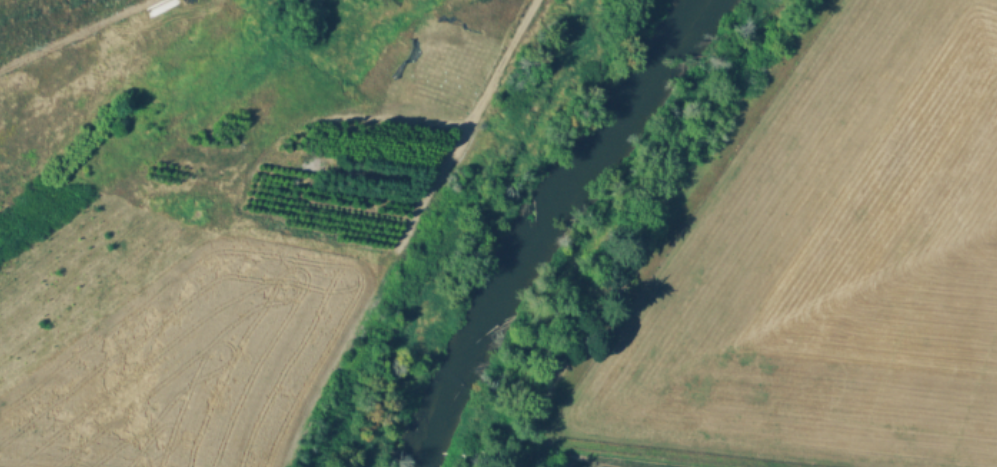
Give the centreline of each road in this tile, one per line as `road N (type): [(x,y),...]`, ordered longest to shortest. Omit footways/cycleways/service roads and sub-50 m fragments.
road 1 (track): [(533,0),(392,251)]
road 2 (track): [(0,68),(141,0)]

